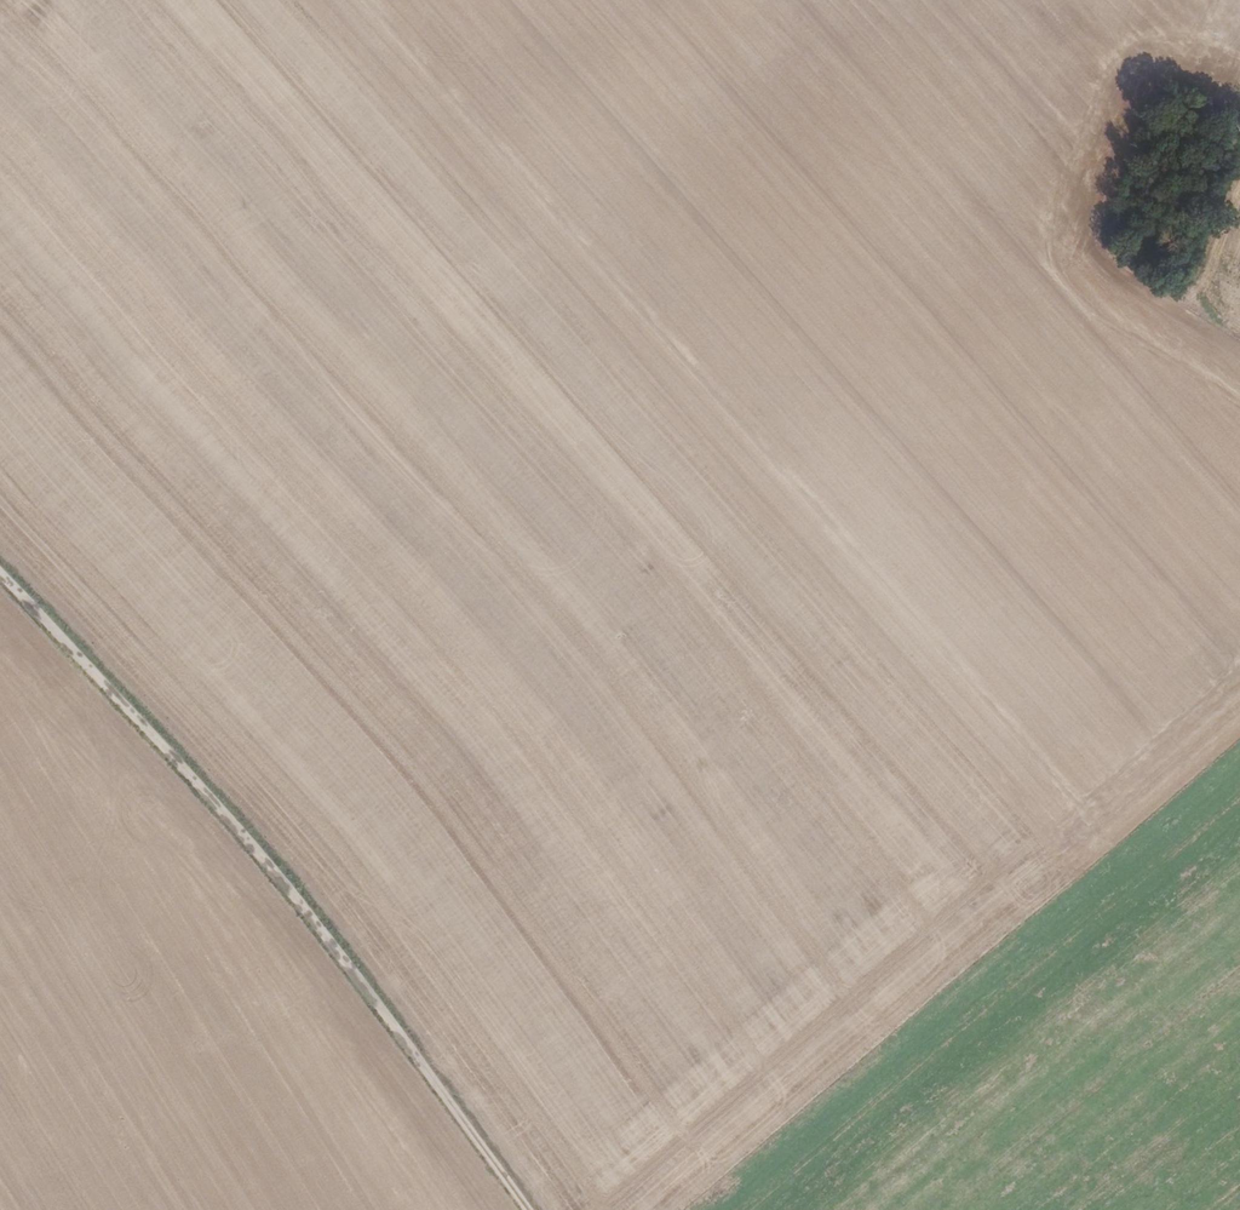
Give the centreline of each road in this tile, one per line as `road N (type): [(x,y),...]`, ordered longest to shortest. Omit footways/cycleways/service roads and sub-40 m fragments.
road 1 (track): [(0,565),(281,875),(537,1209)]

